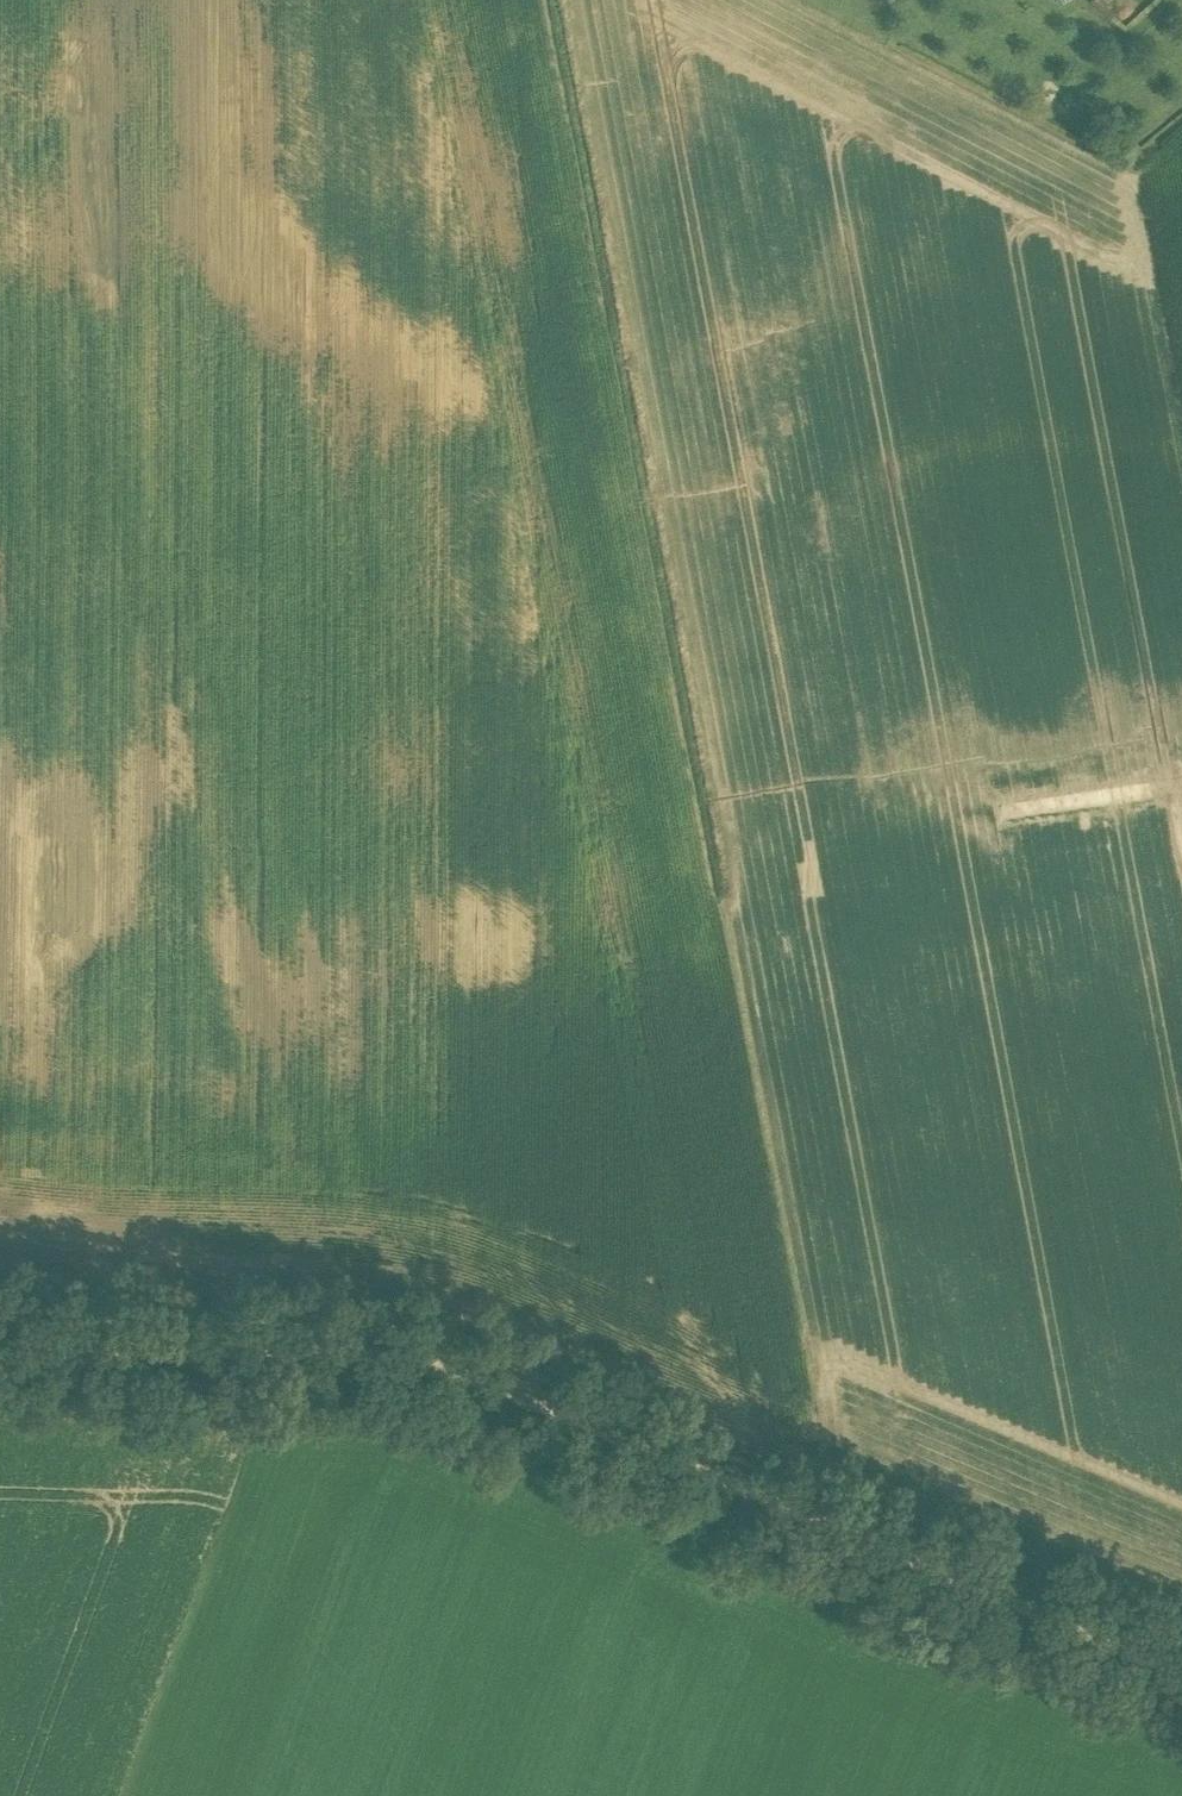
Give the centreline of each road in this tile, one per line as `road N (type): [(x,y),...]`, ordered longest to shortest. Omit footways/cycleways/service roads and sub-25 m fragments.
road 1 (track): [(1181,1673),(455,1371),(408,1359),(0,1352)]

